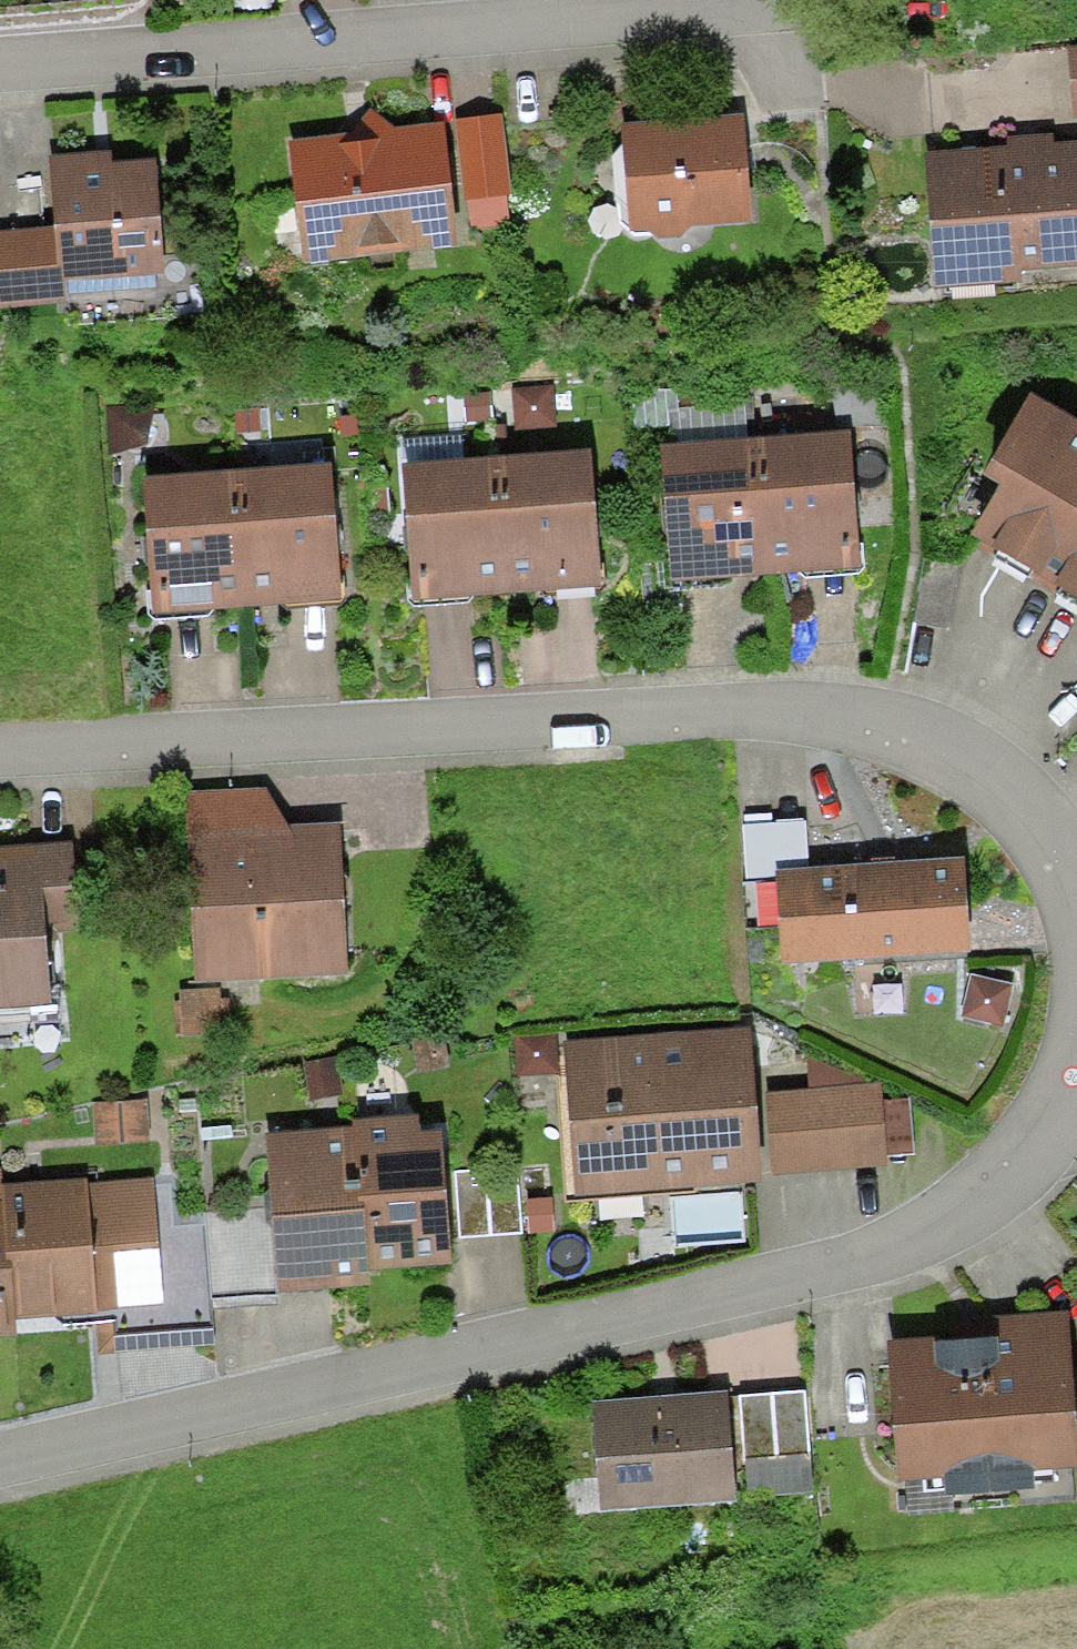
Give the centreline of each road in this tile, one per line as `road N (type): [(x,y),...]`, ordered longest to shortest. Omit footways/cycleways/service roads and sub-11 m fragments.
road 1 (residential): [(0,746),(700,705),(870,718),(977,764),(1065,867),(1076,906)]
road 2 (residential): [(1050,1152),(949,1226),(793,1283),(0,1463)]
road 3 (residential): [(0,65),(768,1),(790,109)]

